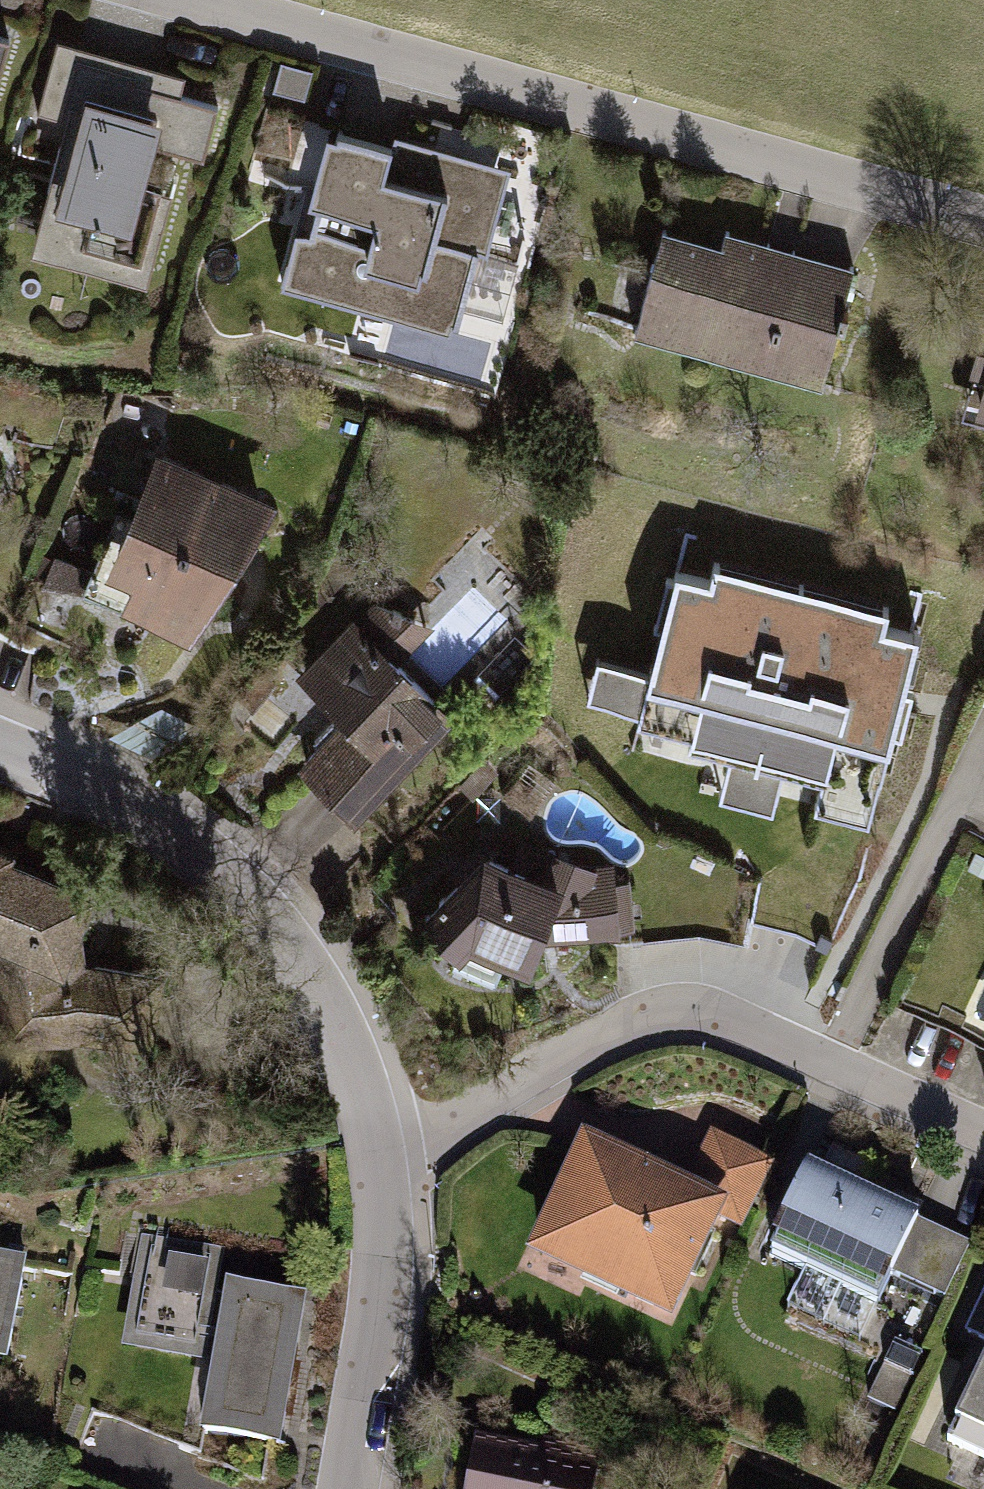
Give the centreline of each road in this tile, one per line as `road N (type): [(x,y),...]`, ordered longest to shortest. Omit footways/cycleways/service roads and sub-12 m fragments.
road 1 (residential): [(198,0),(983,218)]
road 2 (residential): [(384,1167),(618,1025),(669,1014),(715,1014),(983,1139)]
road 3 (residential): [(384,1167),(341,1041),(272,922),(111,797),(0,750)]
road 4 (residential): [(343,1488),(375,1284),(384,1167)]

